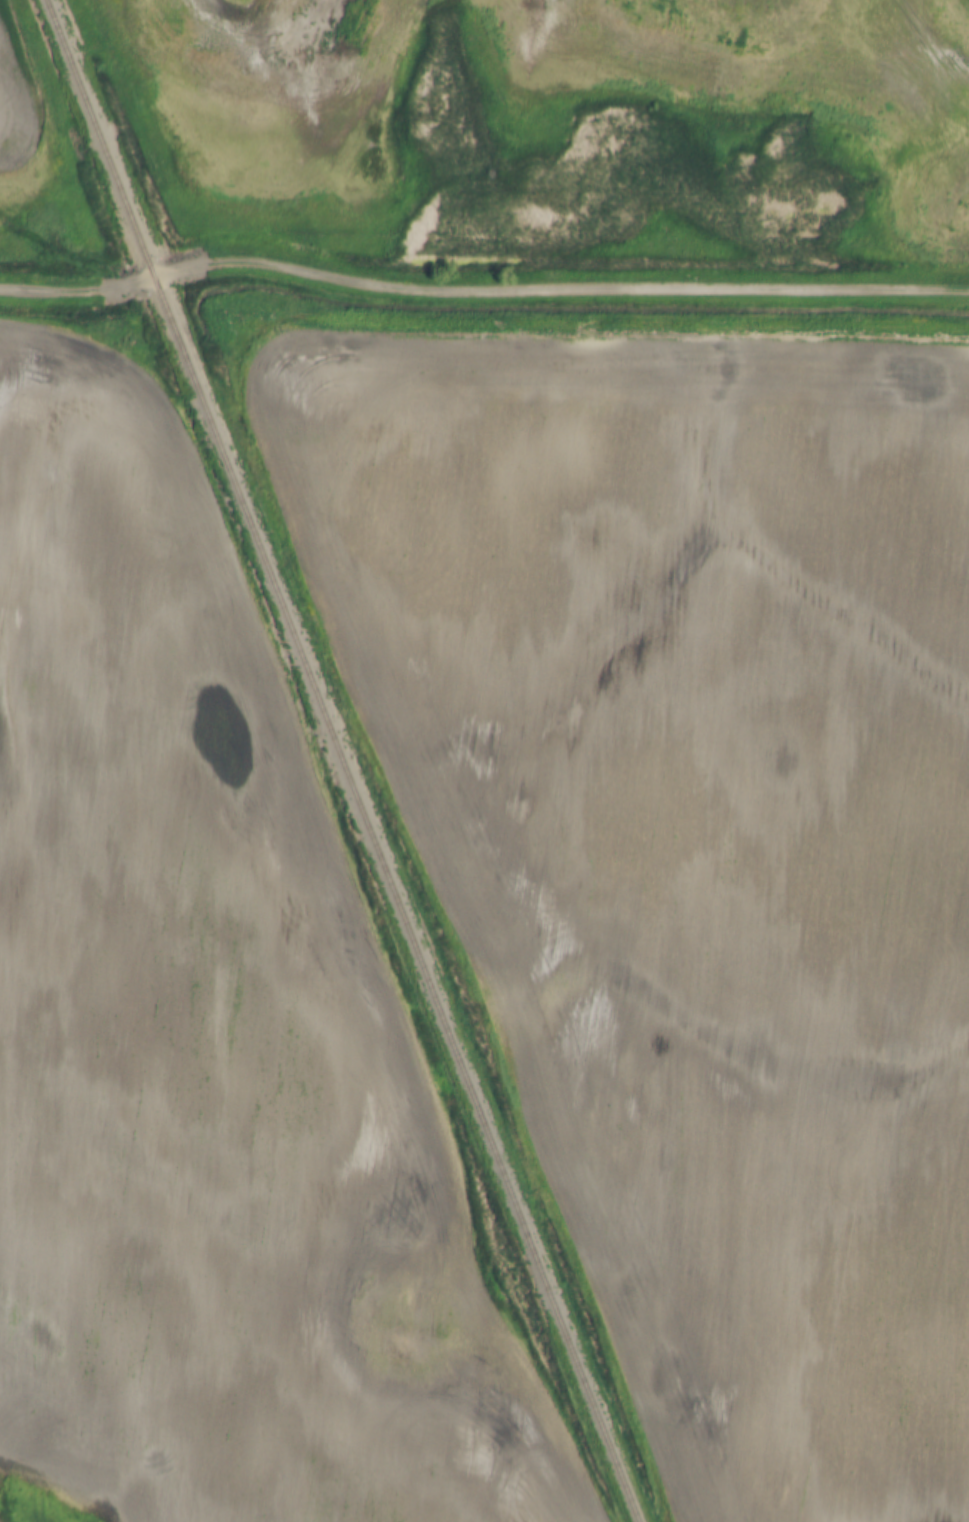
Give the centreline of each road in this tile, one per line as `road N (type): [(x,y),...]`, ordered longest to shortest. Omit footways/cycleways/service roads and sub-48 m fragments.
road 1 (track): [(968,289),(375,287),(257,262),(212,262),(95,294),(0,287)]

